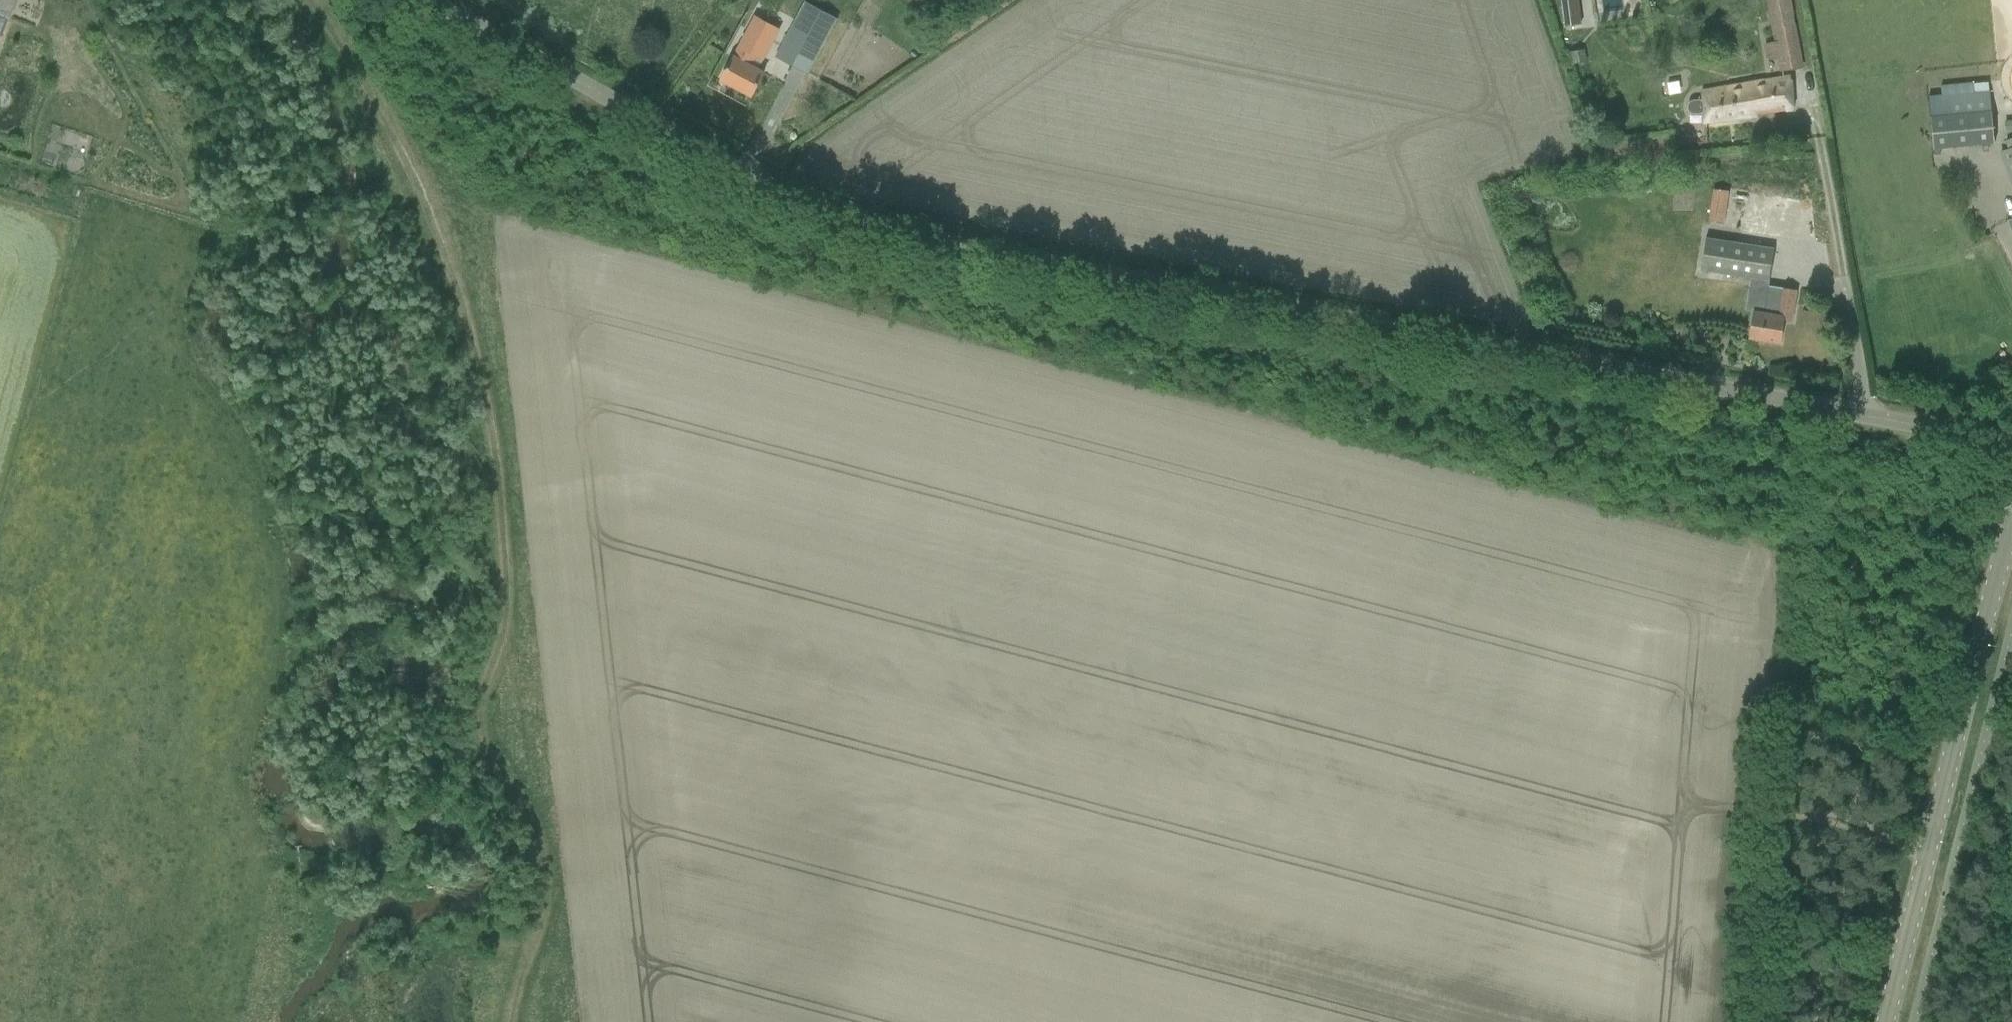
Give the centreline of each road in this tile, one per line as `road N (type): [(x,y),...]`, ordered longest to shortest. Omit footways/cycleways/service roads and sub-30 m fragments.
road 1 (unclassified): [(2011,445),(846,215),(718,155),(442,0)]
road 2 (tertiary): [(1901,1021),(2011,551)]

